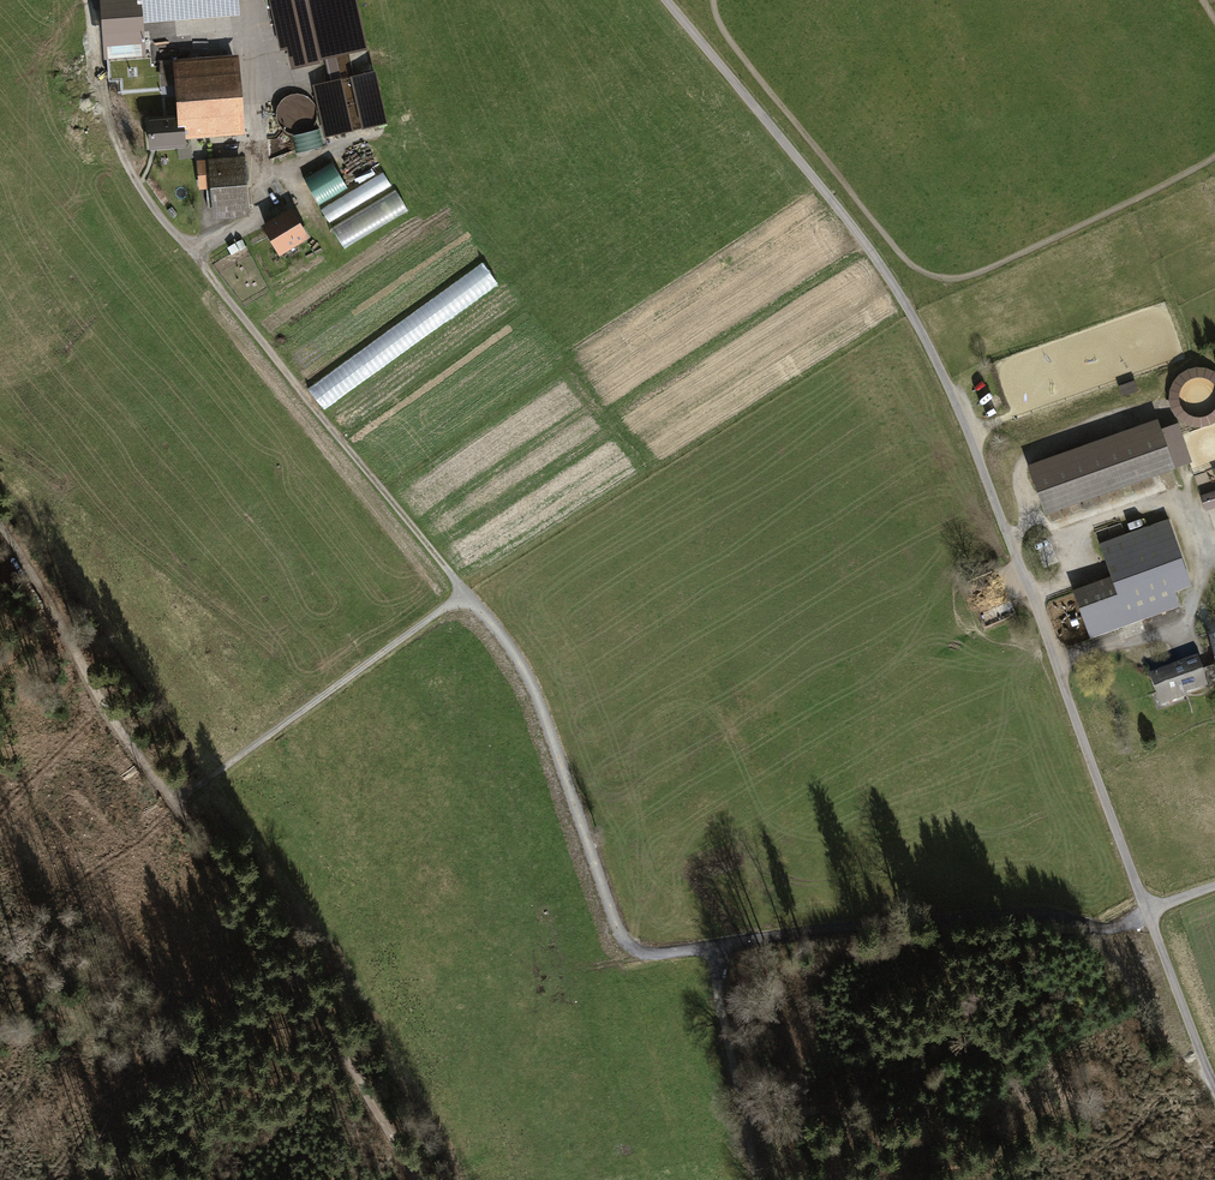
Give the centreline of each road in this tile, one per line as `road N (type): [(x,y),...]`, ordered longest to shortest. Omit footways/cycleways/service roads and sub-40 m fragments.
road 1 (track): [(88,0),(133,176),(511,648),(552,727),(622,936),(640,950),(712,950)]
road 2 (track): [(670,0),(905,303),(988,483),(1148,906)]
road 3 (track): [(0,538),(176,802),(311,984),(414,1179)]
road 4 (track): [(1148,906),(1116,927),(1013,911),(809,931),(712,950)]
road 5 (track): [(466,594),(176,802)]
road 6 (track): [(712,950),(736,1075),(770,1179)]
road 7 (track): [(1148,906),(1214,1086)]

